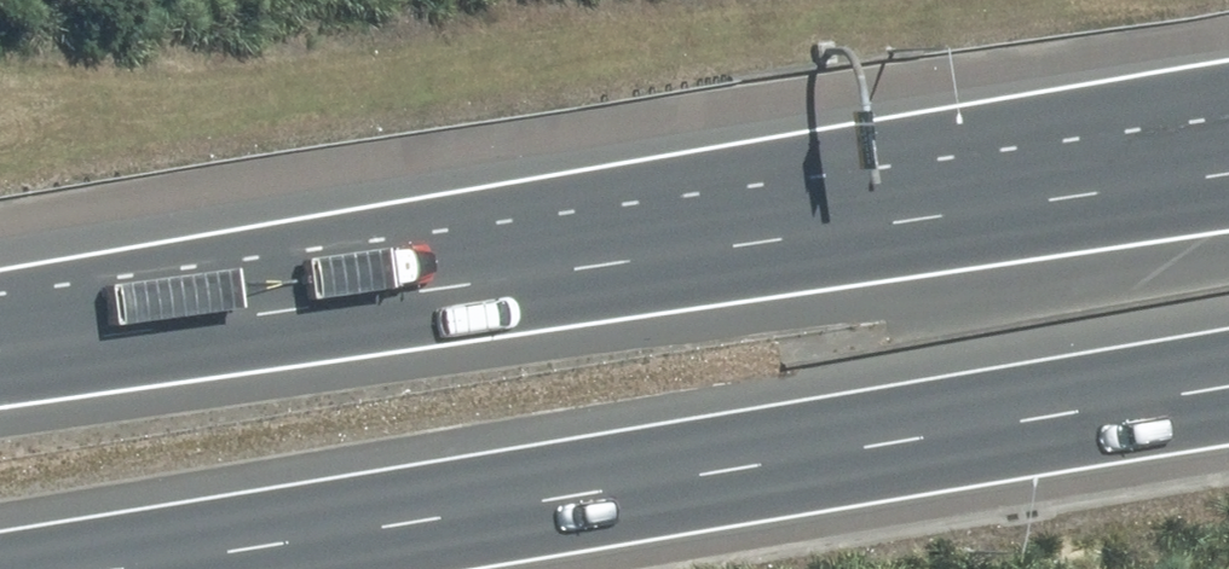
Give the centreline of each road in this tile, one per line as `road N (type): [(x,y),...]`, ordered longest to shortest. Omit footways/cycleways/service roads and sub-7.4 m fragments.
road 1 (motorway): [(0,353),(1228,171)]
road 2 (motorway): [(1228,386),(91,568)]

